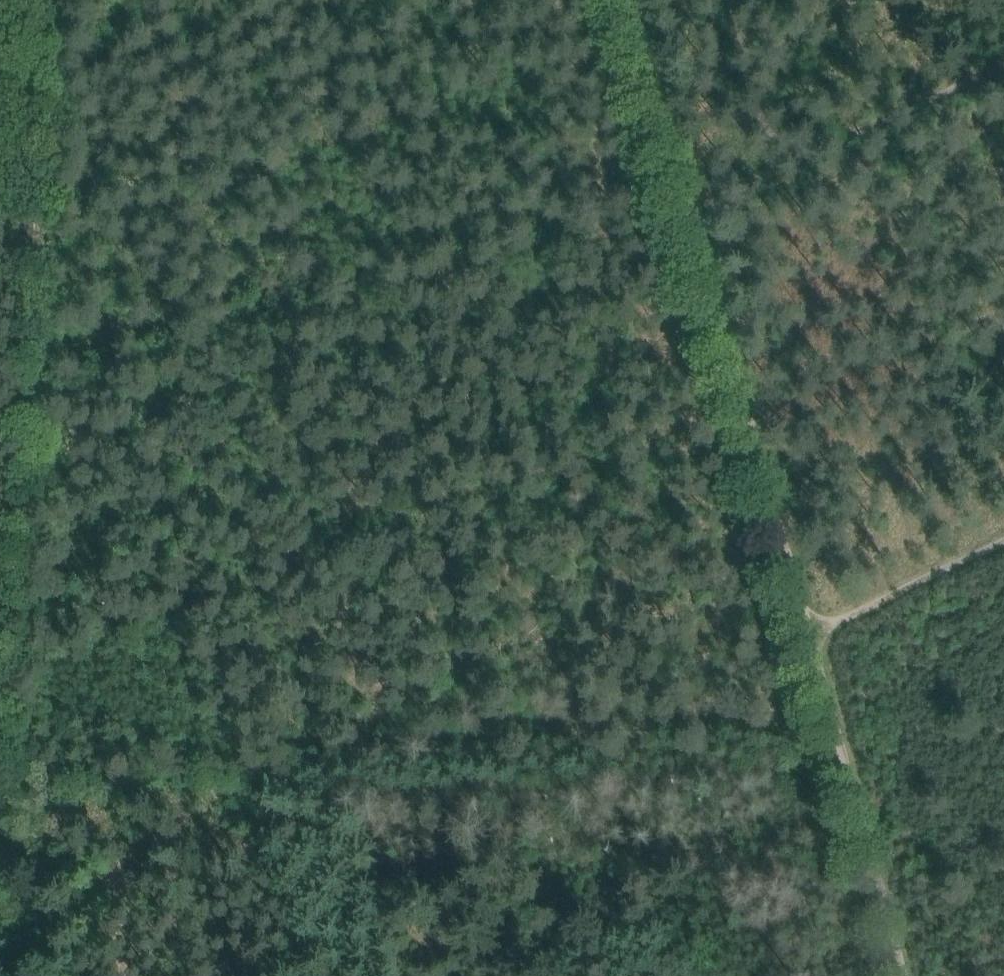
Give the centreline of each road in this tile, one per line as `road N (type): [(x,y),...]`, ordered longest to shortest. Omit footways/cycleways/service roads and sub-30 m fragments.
road 1 (track): [(898,975),(806,638),(650,0)]
road 2 (unclassified): [(0,587),(45,0)]

